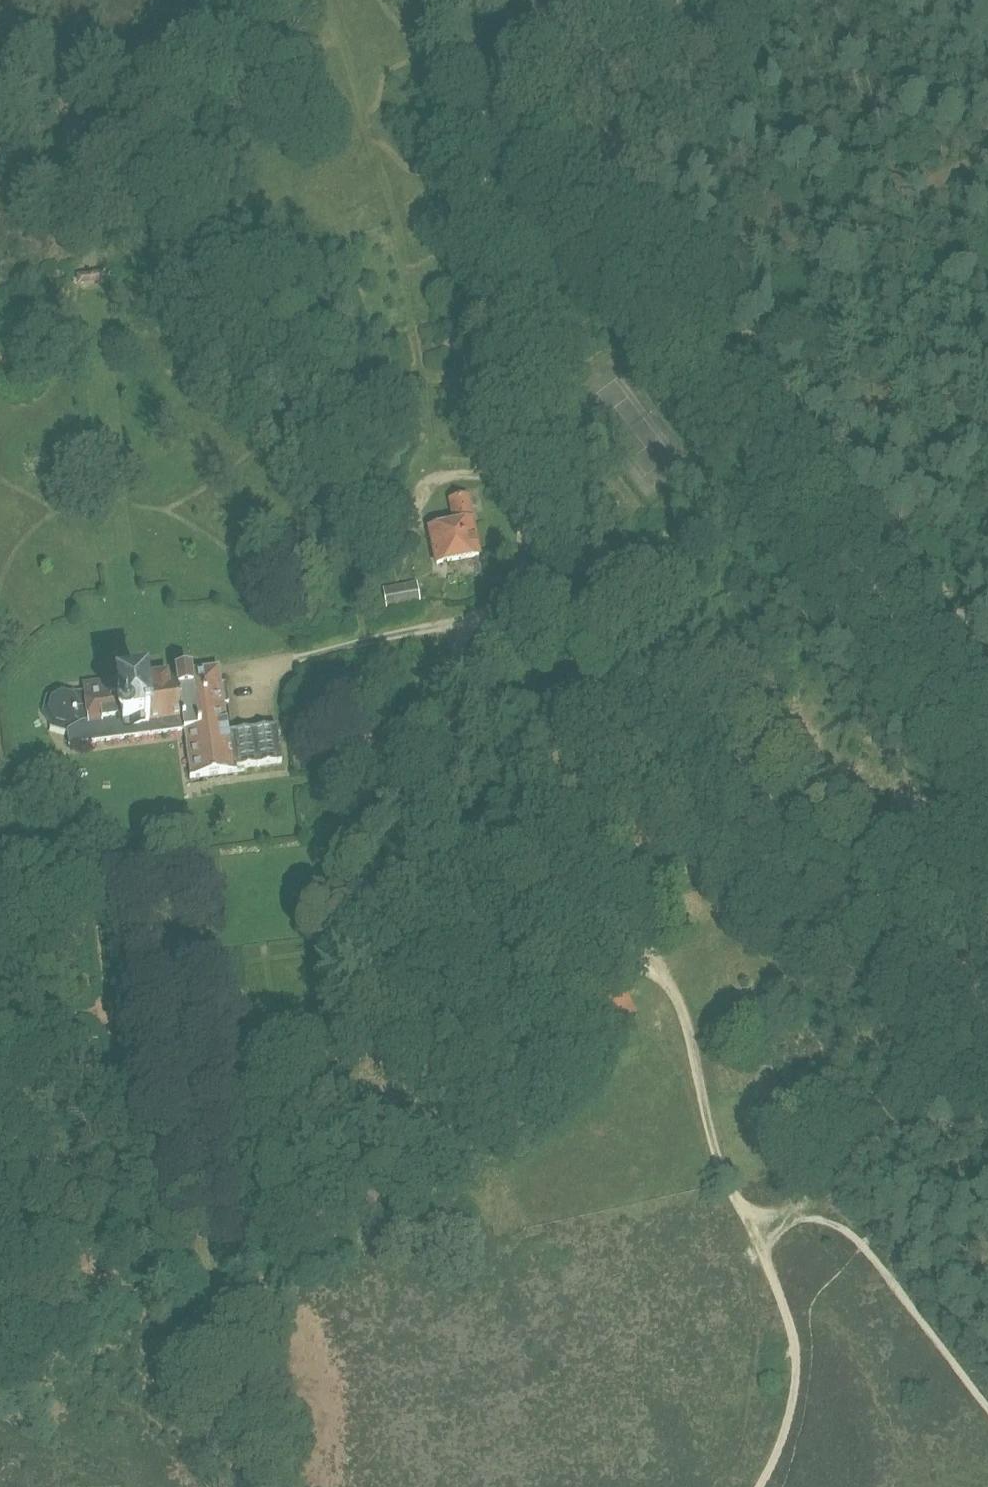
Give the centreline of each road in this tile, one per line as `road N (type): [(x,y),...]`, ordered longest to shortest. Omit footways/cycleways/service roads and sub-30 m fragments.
road 1 (track): [(987,746),(657,296),(531,140),(490,105)]
road 2 (track): [(741,1207),(718,1155),(673,992),(618,903),(508,775),(454,682),(467,619)]
road 3 (track): [(987,850),(907,878),(864,871),(812,839),(643,646),(584,616),(497,610)]
road 4 (track): [(220,0),(213,57),(122,171),(93,248),(113,505)]
road 5 (track): [(987,166),(657,296)]
road 6 (track): [(508,775),(458,878),(475,923),(494,938),(582,972),(621,970),(647,954)]
road 7 (track): [(987,1409),(855,1237),(800,1207)]
road 8 (track): [(459,637),(421,682),(409,736),(458,878)]
road 9 (track): [(205,1224),(239,1486)]
road 10 (track): [(760,1486),(785,1432),(797,1356),(763,1251)]
road 11 (track): [(763,1251),(866,1146),(905,1125),(957,1112)]
road 12 (track): [(464,52),(623,8),(694,12)]

